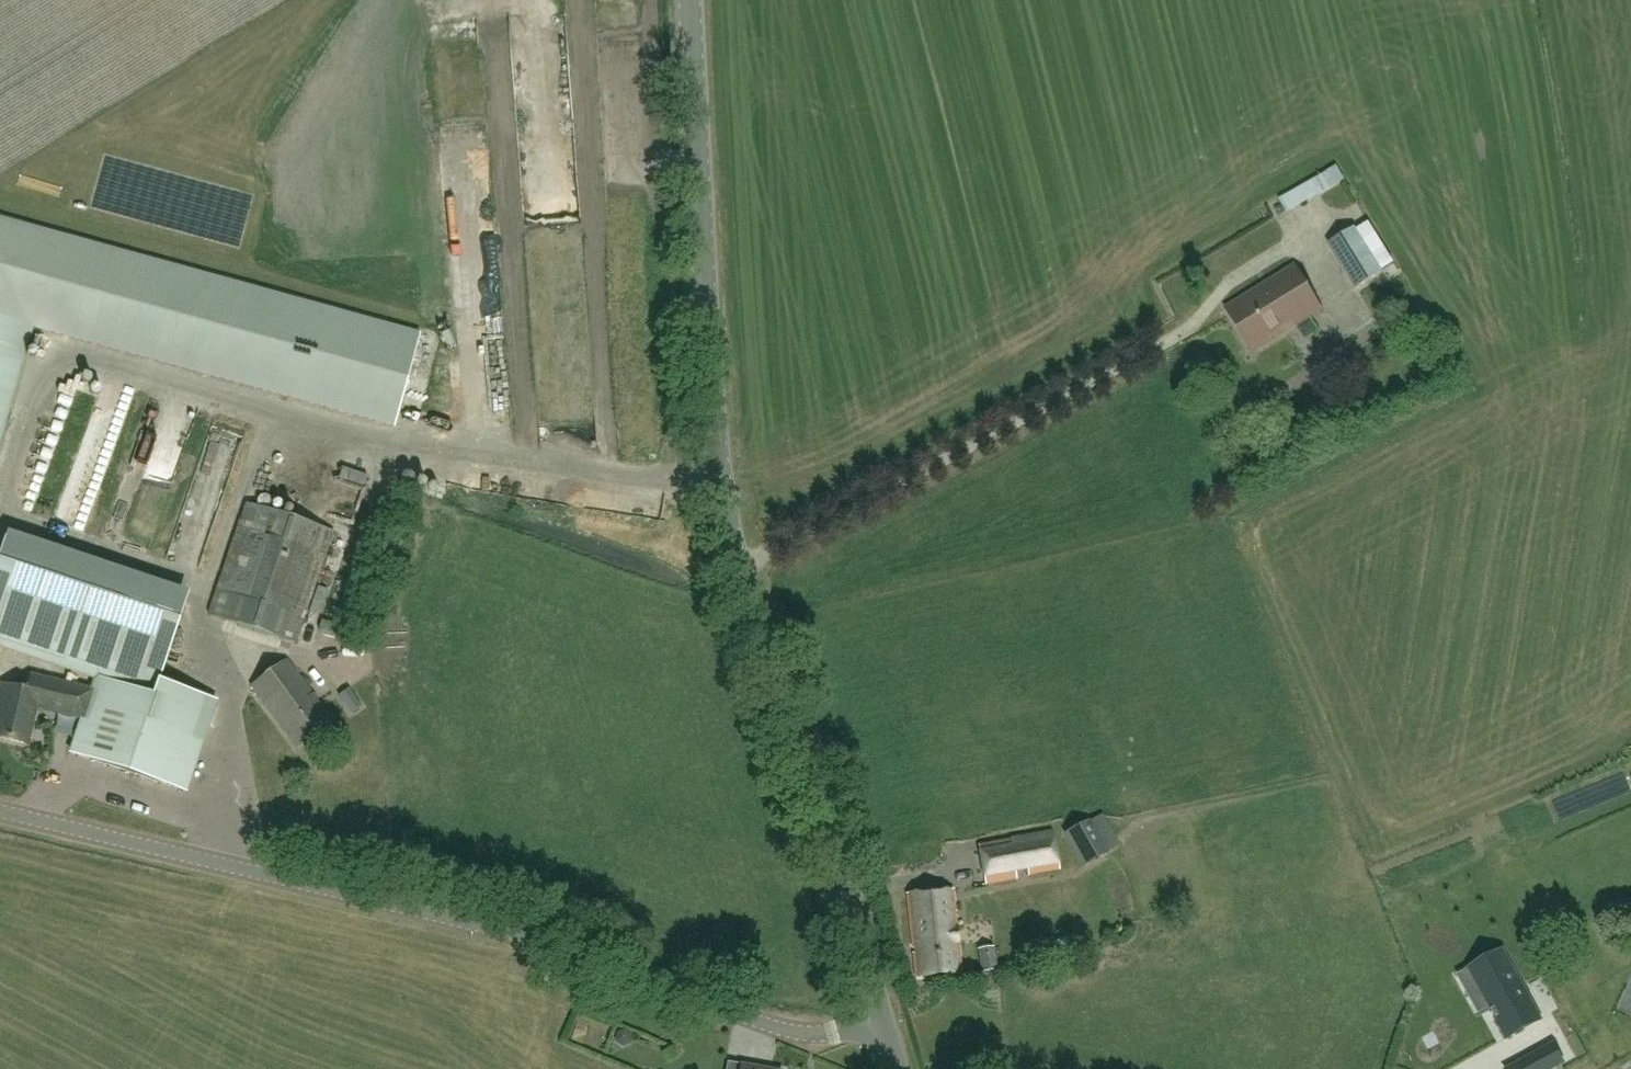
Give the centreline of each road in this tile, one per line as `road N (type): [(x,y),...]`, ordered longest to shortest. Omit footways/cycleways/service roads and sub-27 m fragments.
road 1 (tertiary): [(881,1016),(719,538),(705,431),(691,0)]
road 2 (unclassified): [(881,1016),(805,1035),(579,948),(0,811)]

